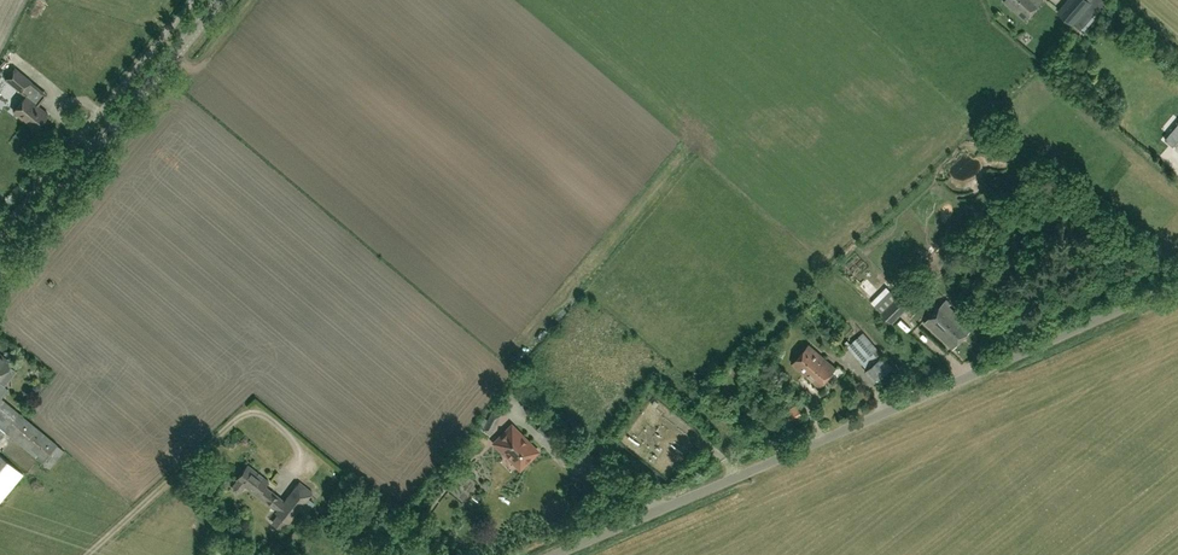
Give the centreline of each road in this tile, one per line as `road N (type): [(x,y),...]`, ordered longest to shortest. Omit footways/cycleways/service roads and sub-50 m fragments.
road 1 (unclassified): [(553,554),(1177,285)]
road 2 (tertiary): [(0,266),(220,0)]

